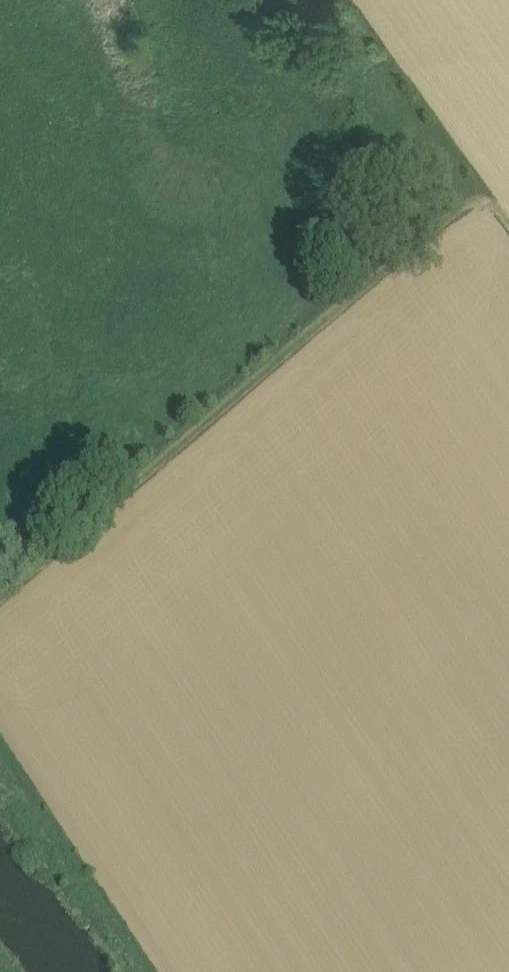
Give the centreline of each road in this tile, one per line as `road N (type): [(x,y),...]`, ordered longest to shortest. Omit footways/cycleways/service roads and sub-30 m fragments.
road 1 (track): [(0,607),(455,223),(483,207),(508,211)]

